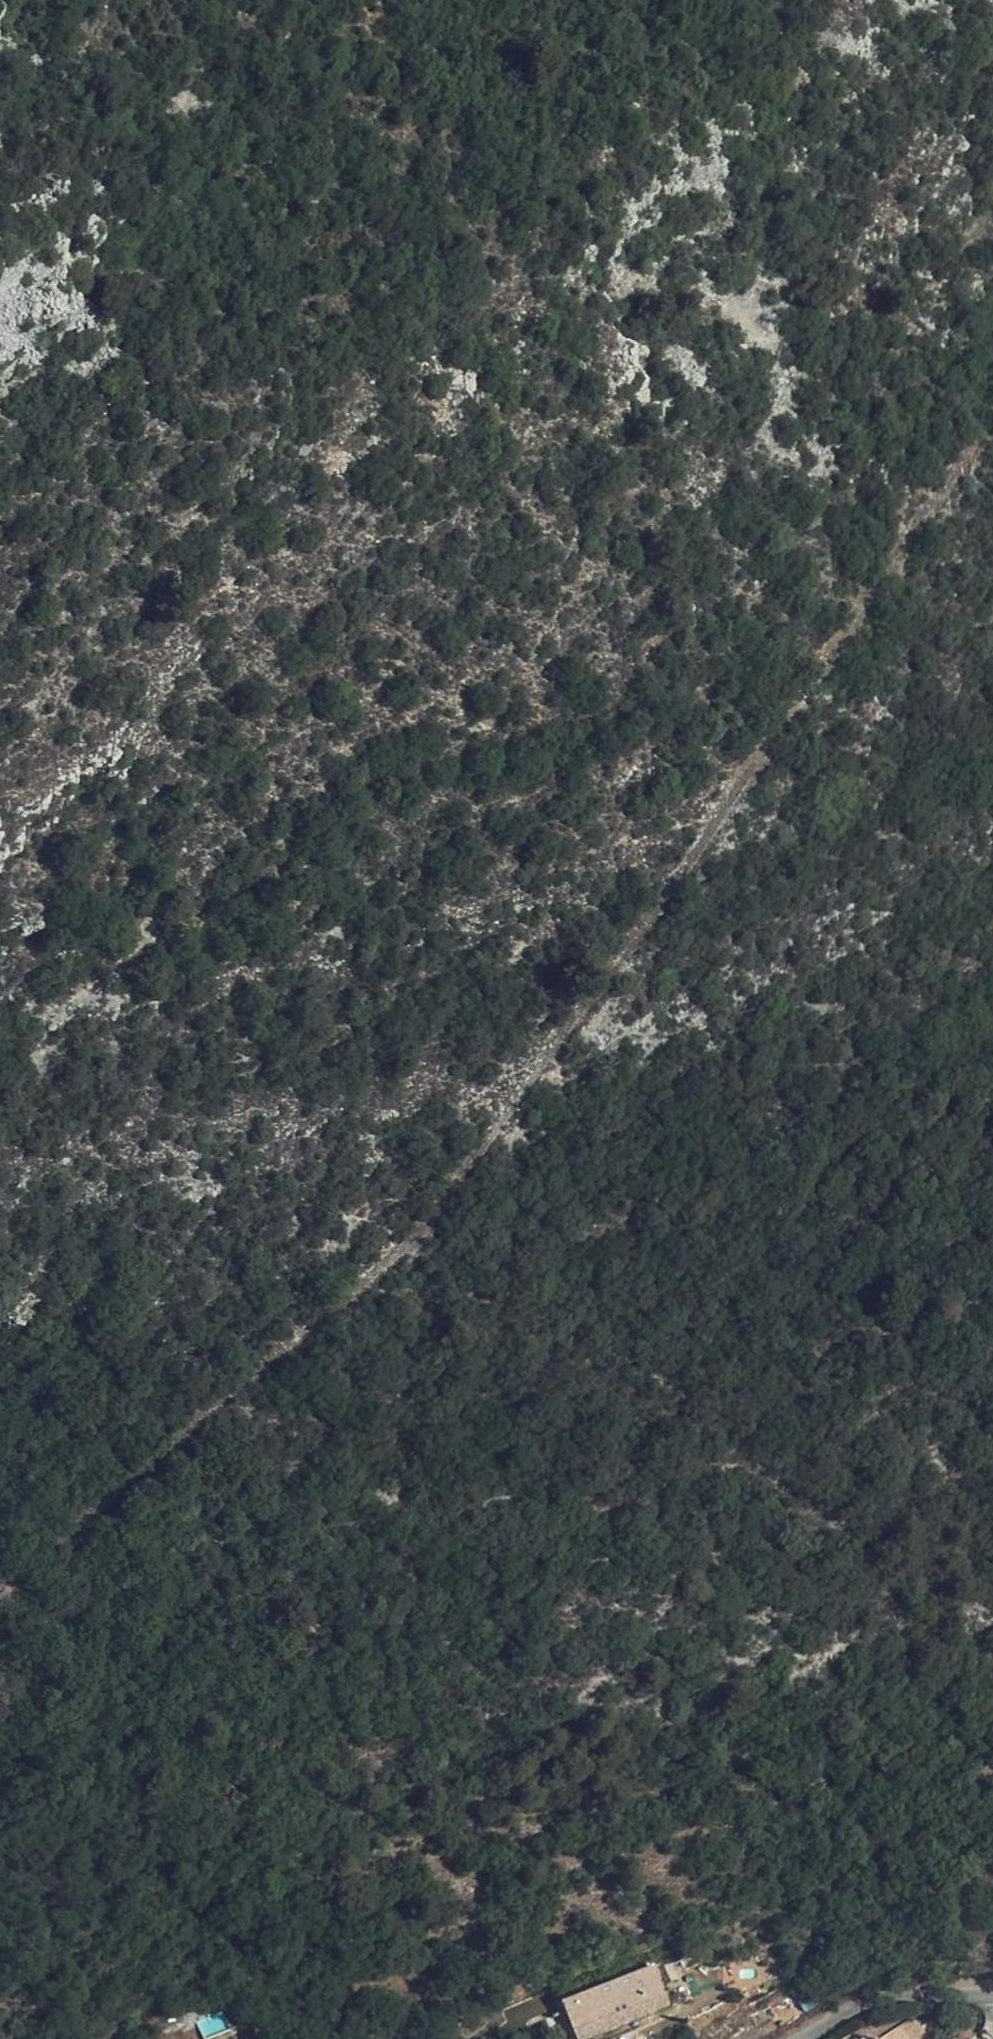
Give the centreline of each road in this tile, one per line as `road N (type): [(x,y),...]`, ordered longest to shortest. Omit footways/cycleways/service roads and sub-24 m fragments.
road 1 (residential): [(992,1993),(875,1999),(788,2038)]

